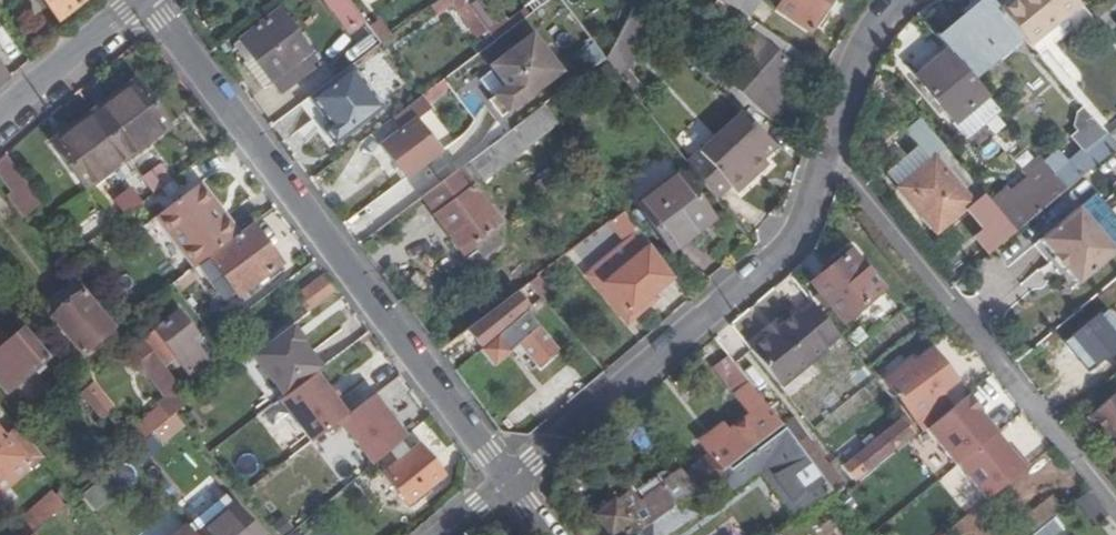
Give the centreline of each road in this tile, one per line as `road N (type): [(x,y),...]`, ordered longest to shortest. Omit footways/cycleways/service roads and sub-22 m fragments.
road 1 (residential): [(508,482),(788,265),(841,177),(880,30),(908,0)]
road 2 (tertiary): [(146,0),(508,482)]
road 3 (residential): [(138,0),(0,117)]

